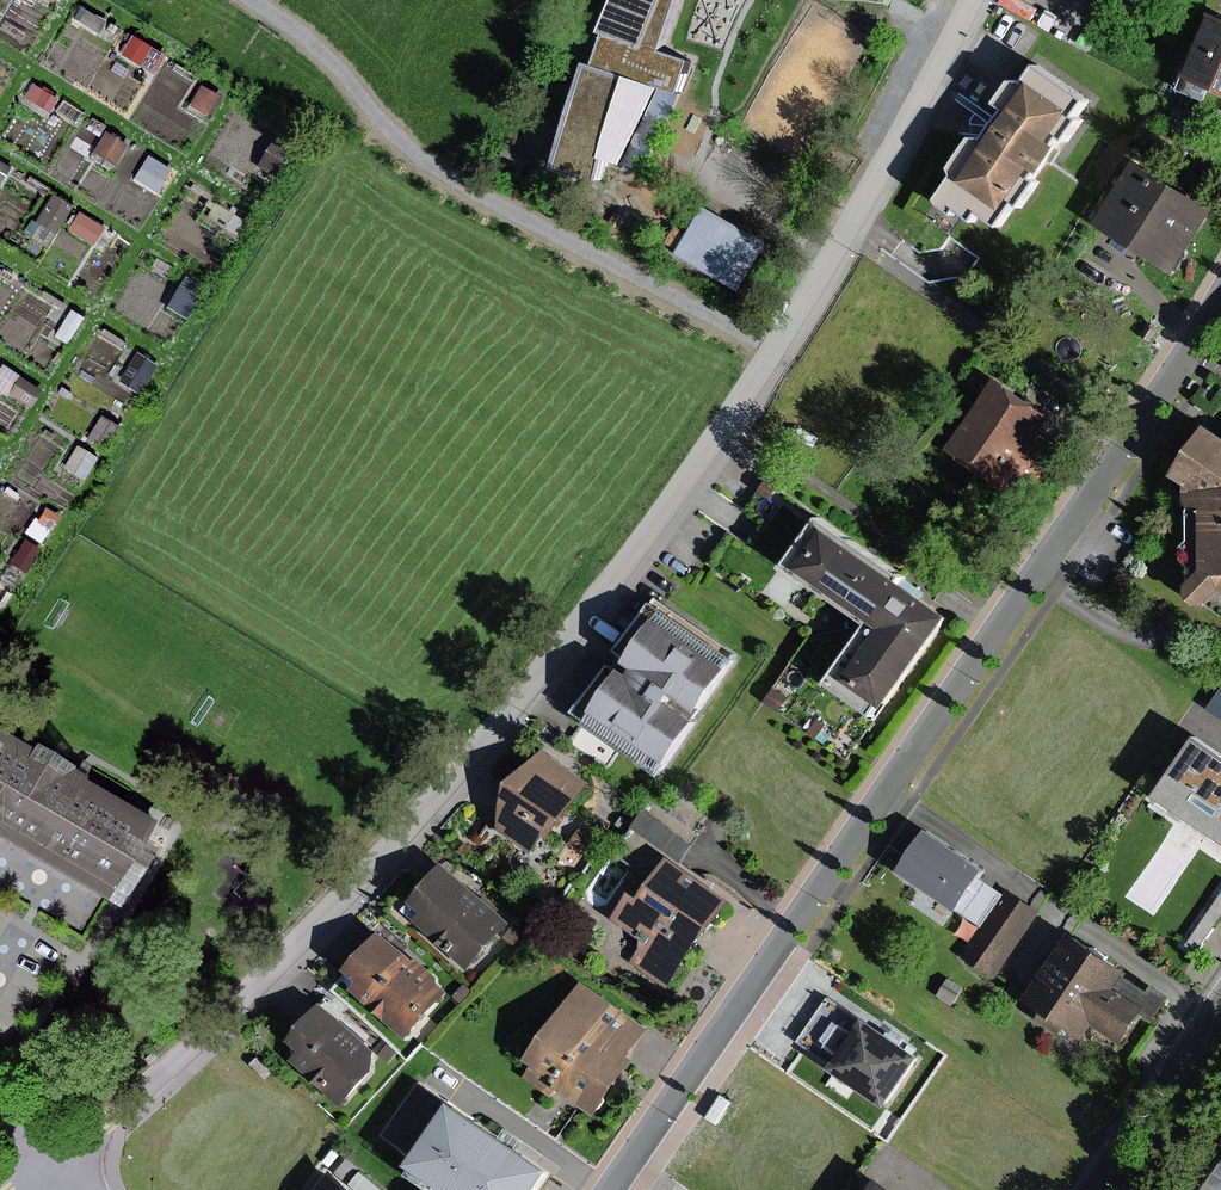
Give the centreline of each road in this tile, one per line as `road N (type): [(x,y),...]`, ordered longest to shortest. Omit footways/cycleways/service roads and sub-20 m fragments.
road 1 (residential): [(973,0),(775,350),(585,617),(264,979),(45,1173)]
road 2 (residential): [(1220,300),(618,1189)]
road 3 (residential): [(1102,1189),(1220,1017)]

